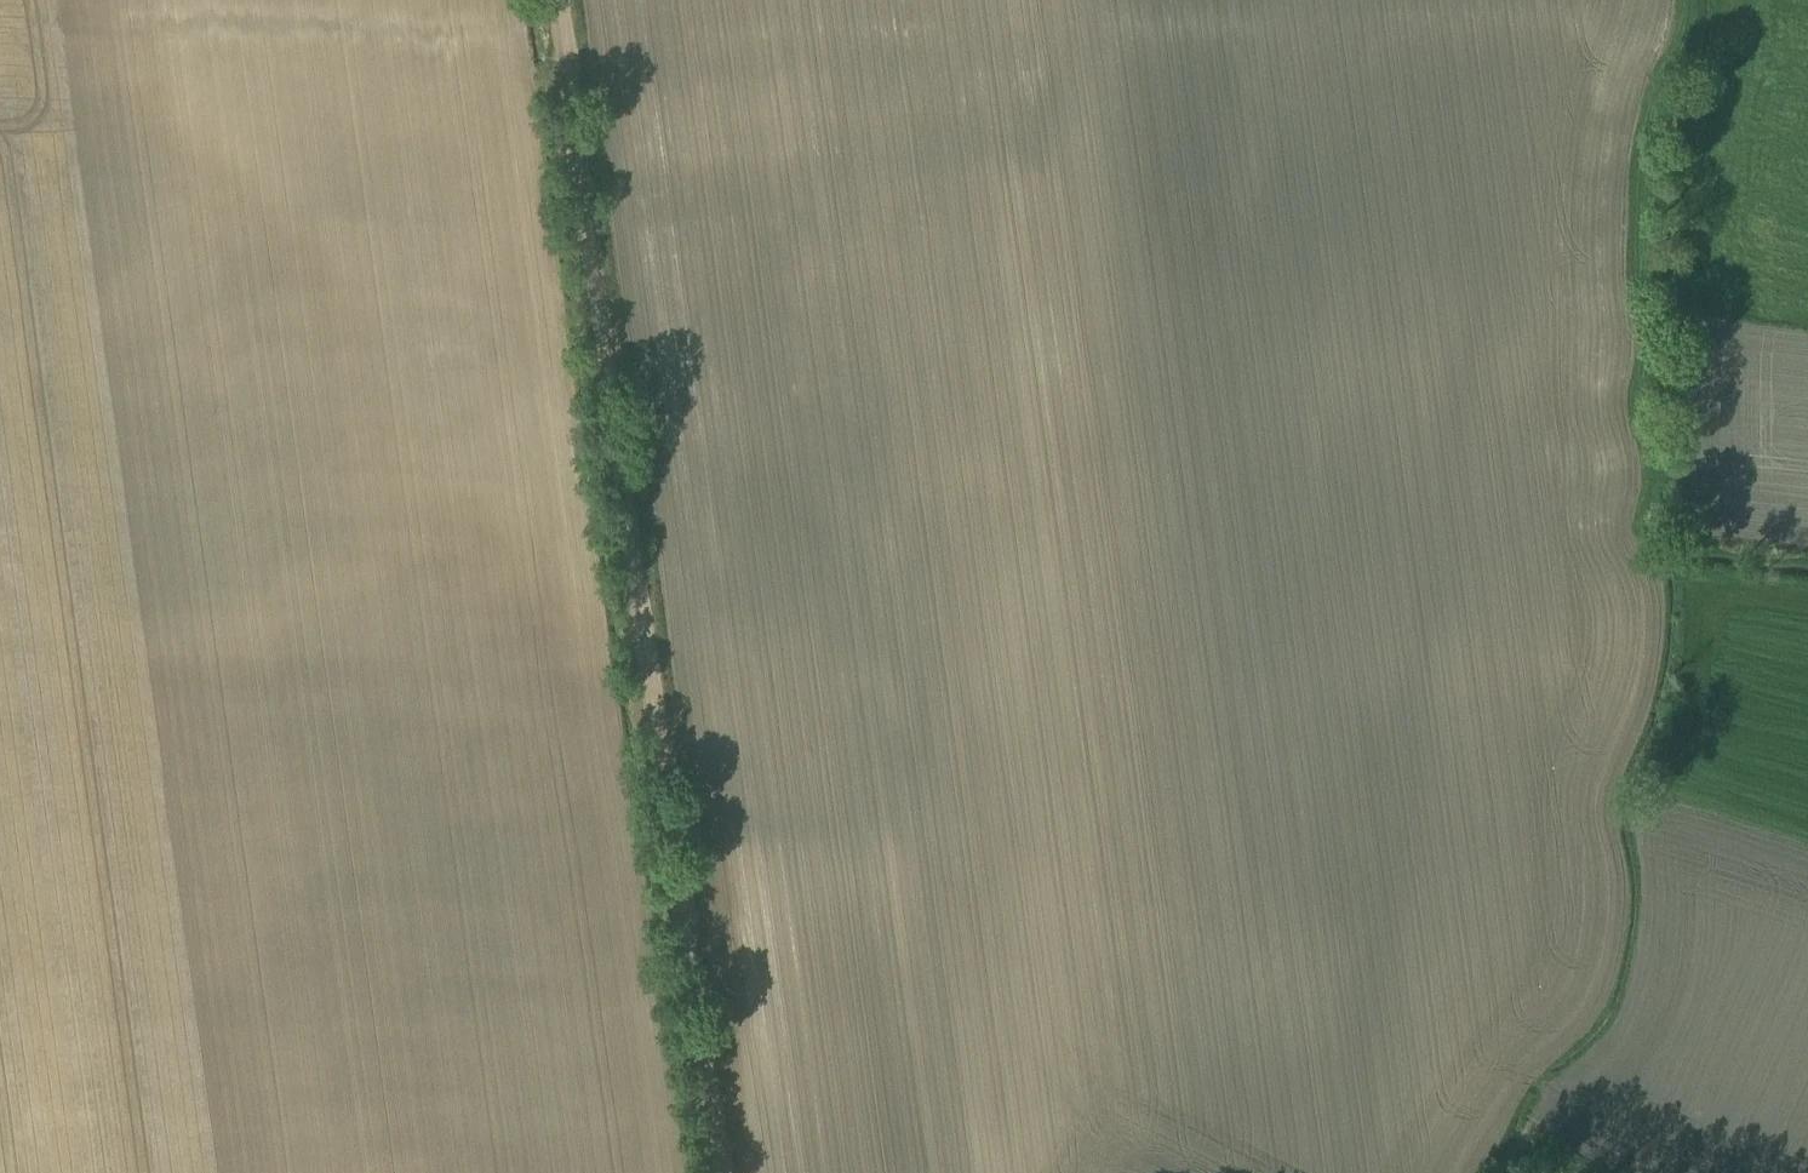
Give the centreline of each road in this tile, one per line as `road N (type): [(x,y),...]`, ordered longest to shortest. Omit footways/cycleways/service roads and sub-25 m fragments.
road 1 (track): [(560,0),(722,1172)]

